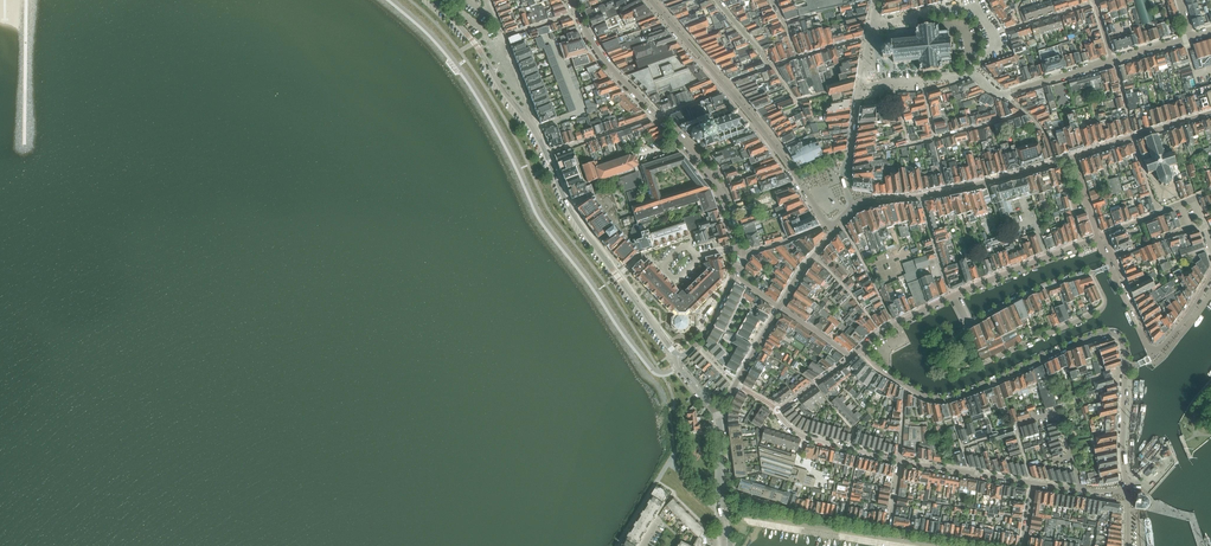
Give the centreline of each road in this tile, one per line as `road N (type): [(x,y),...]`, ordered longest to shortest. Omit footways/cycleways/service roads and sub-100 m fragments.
road 1 (residential): [(433,0),(534,128),(568,207),(678,353)]
road 2 (residential): [(734,274),(739,251),(705,165),(615,73),(569,0)]
road 3 (residential): [(1129,368),(1121,339),(1108,333),(933,400),(861,348)]
road 4 (residential): [(970,325),(984,362),(1101,308),(1092,274)]
road 5 (residential): [(844,521),(736,495),(729,450),(720,445)]
road 6 (residential): [(952,296),(1098,238)]
road 7 (residential): [(1134,136),(1073,157),(1098,238)]
road 8 (residential): [(872,26),(967,8),(993,35)]
road 9 (residential): [(970,325),(1024,295),(1092,274)]
road 10 (residential): [(1081,490),(1058,415),(1015,426)]

